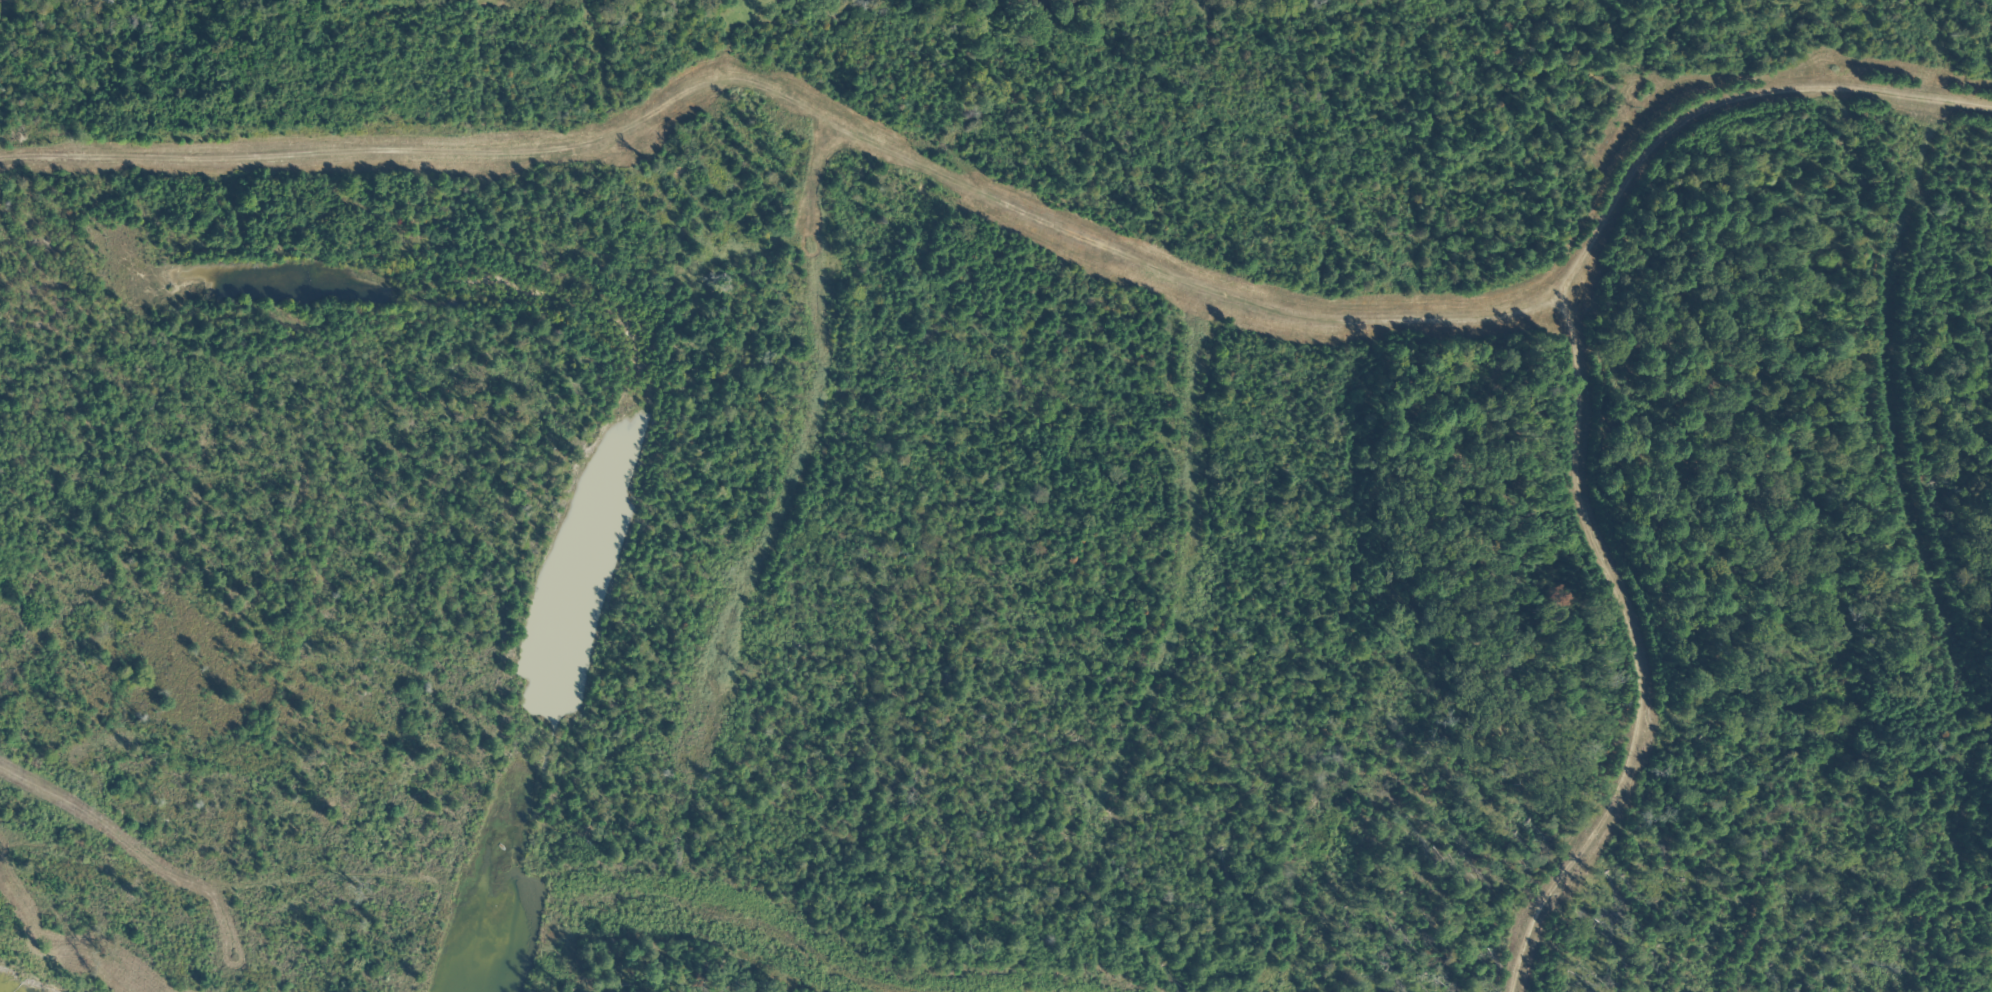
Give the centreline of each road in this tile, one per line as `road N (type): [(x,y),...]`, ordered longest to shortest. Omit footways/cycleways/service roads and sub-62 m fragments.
road 1 (residential): [(0,862),(182,991)]

